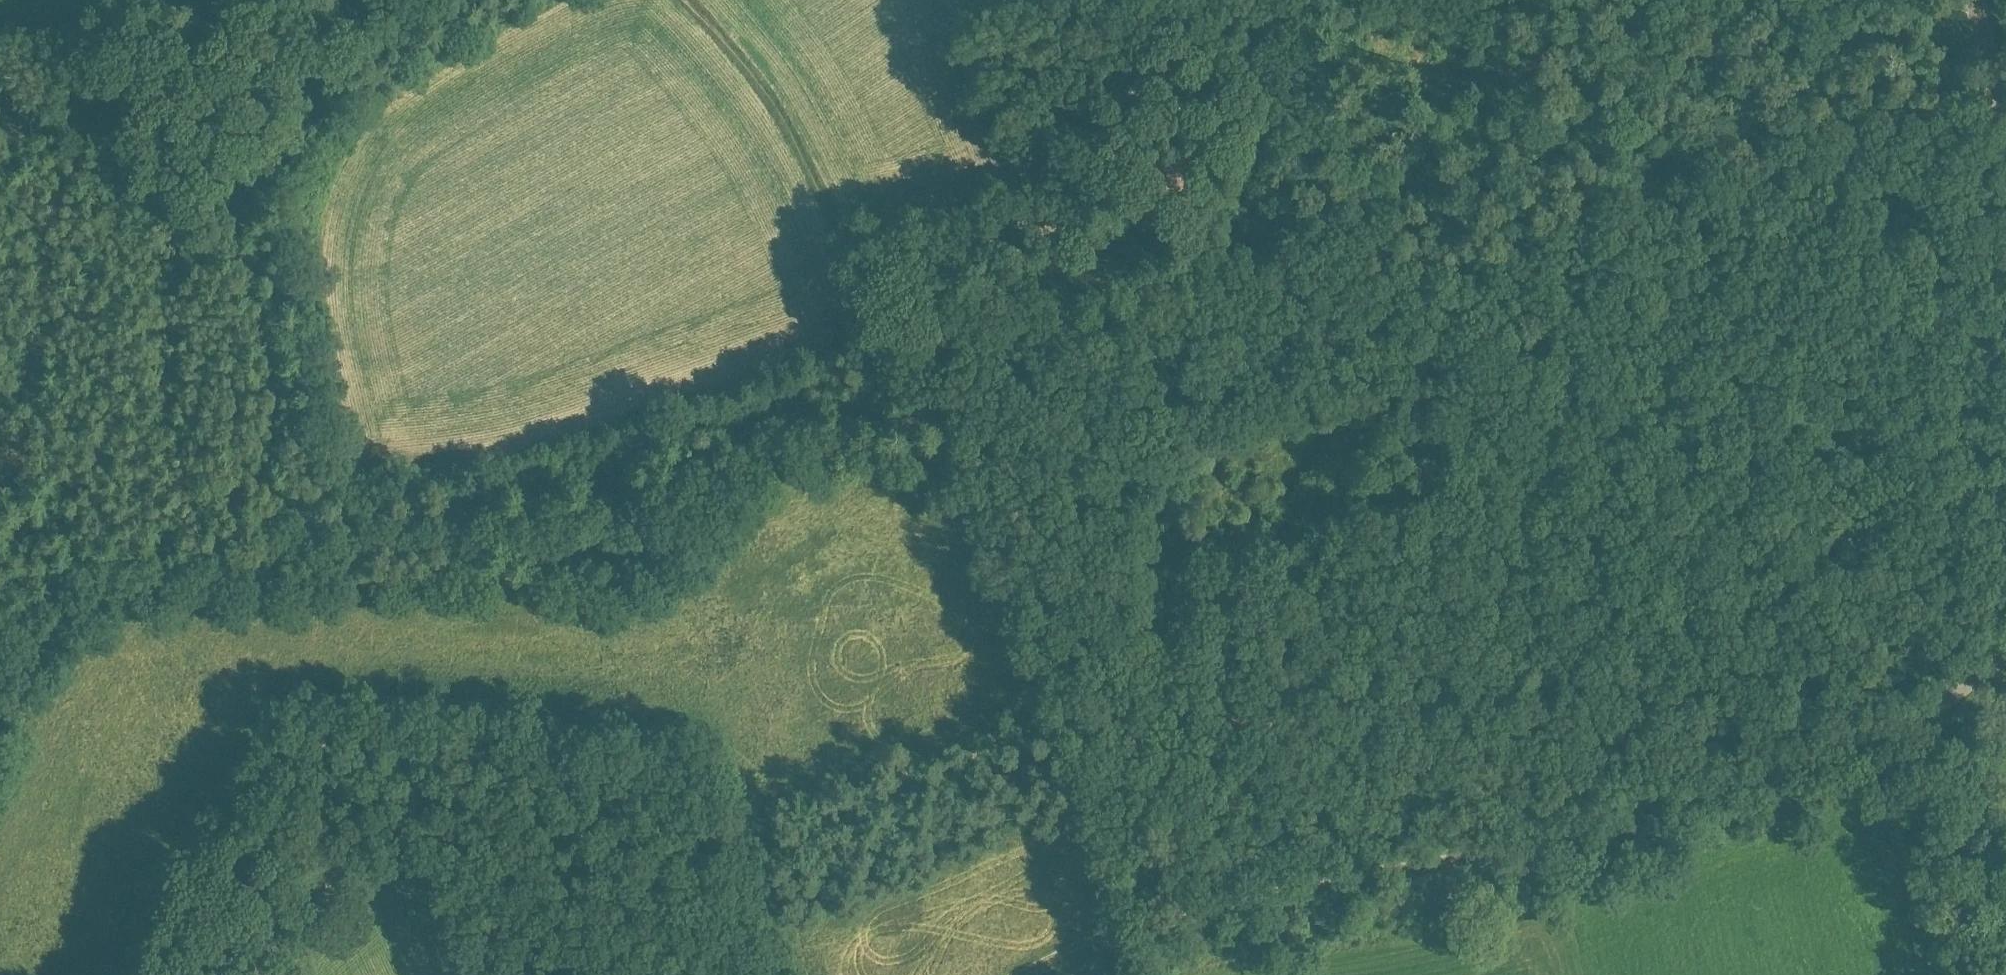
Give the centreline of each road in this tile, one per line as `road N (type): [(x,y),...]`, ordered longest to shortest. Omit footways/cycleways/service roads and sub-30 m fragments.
road 1 (unclassified): [(1984,974),(1932,814),(1923,730),(1952,688),(2005,657)]
road 2 (unclassified): [(2005,119),(1973,0)]

